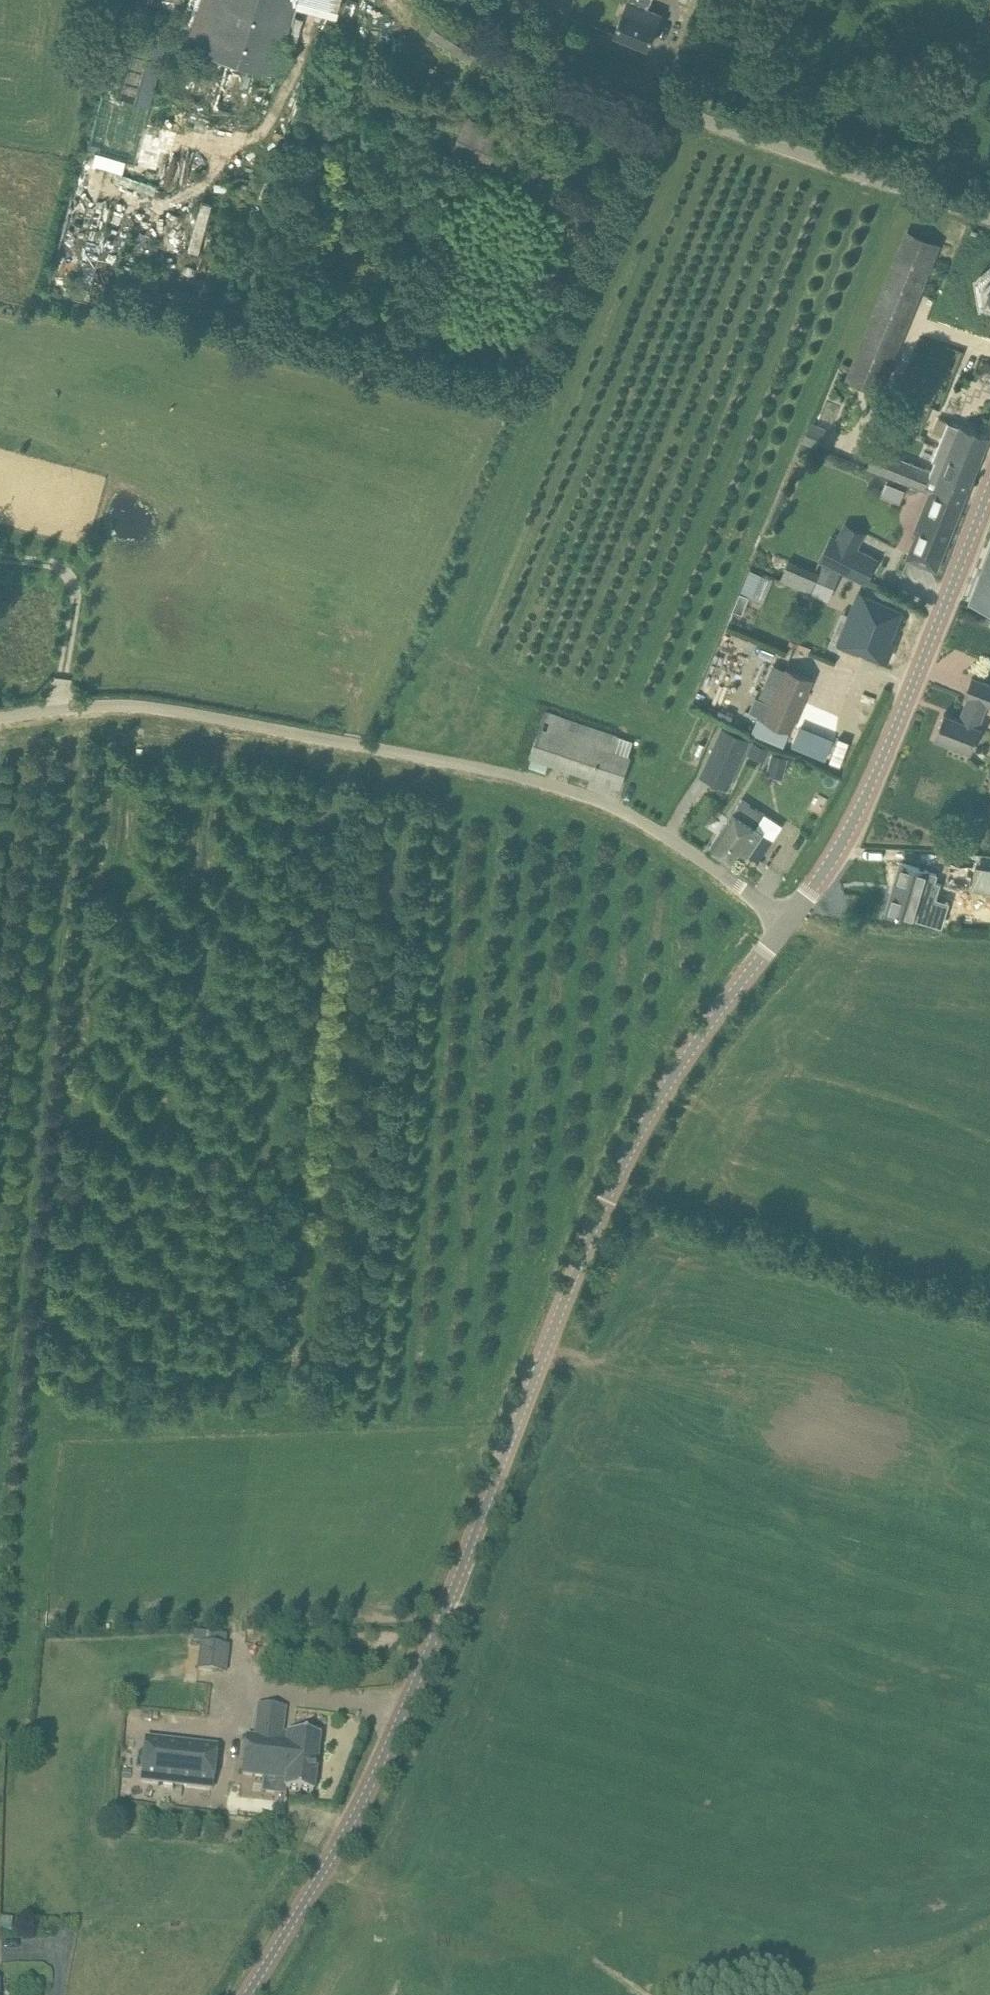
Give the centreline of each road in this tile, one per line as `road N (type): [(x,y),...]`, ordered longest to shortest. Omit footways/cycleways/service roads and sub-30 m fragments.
road 1 (unclassified): [(246,1994),(382,1764),(611,1184),(689,1054),(791,915)]
road 2 (unclassified): [(791,915),(631,815),(555,785),(168,708),(0,716)]
road 3 (unclassified): [(989,218),(632,98),(460,0)]
road 4 (unclassified): [(791,915),(836,863),(893,751),(989,499)]

